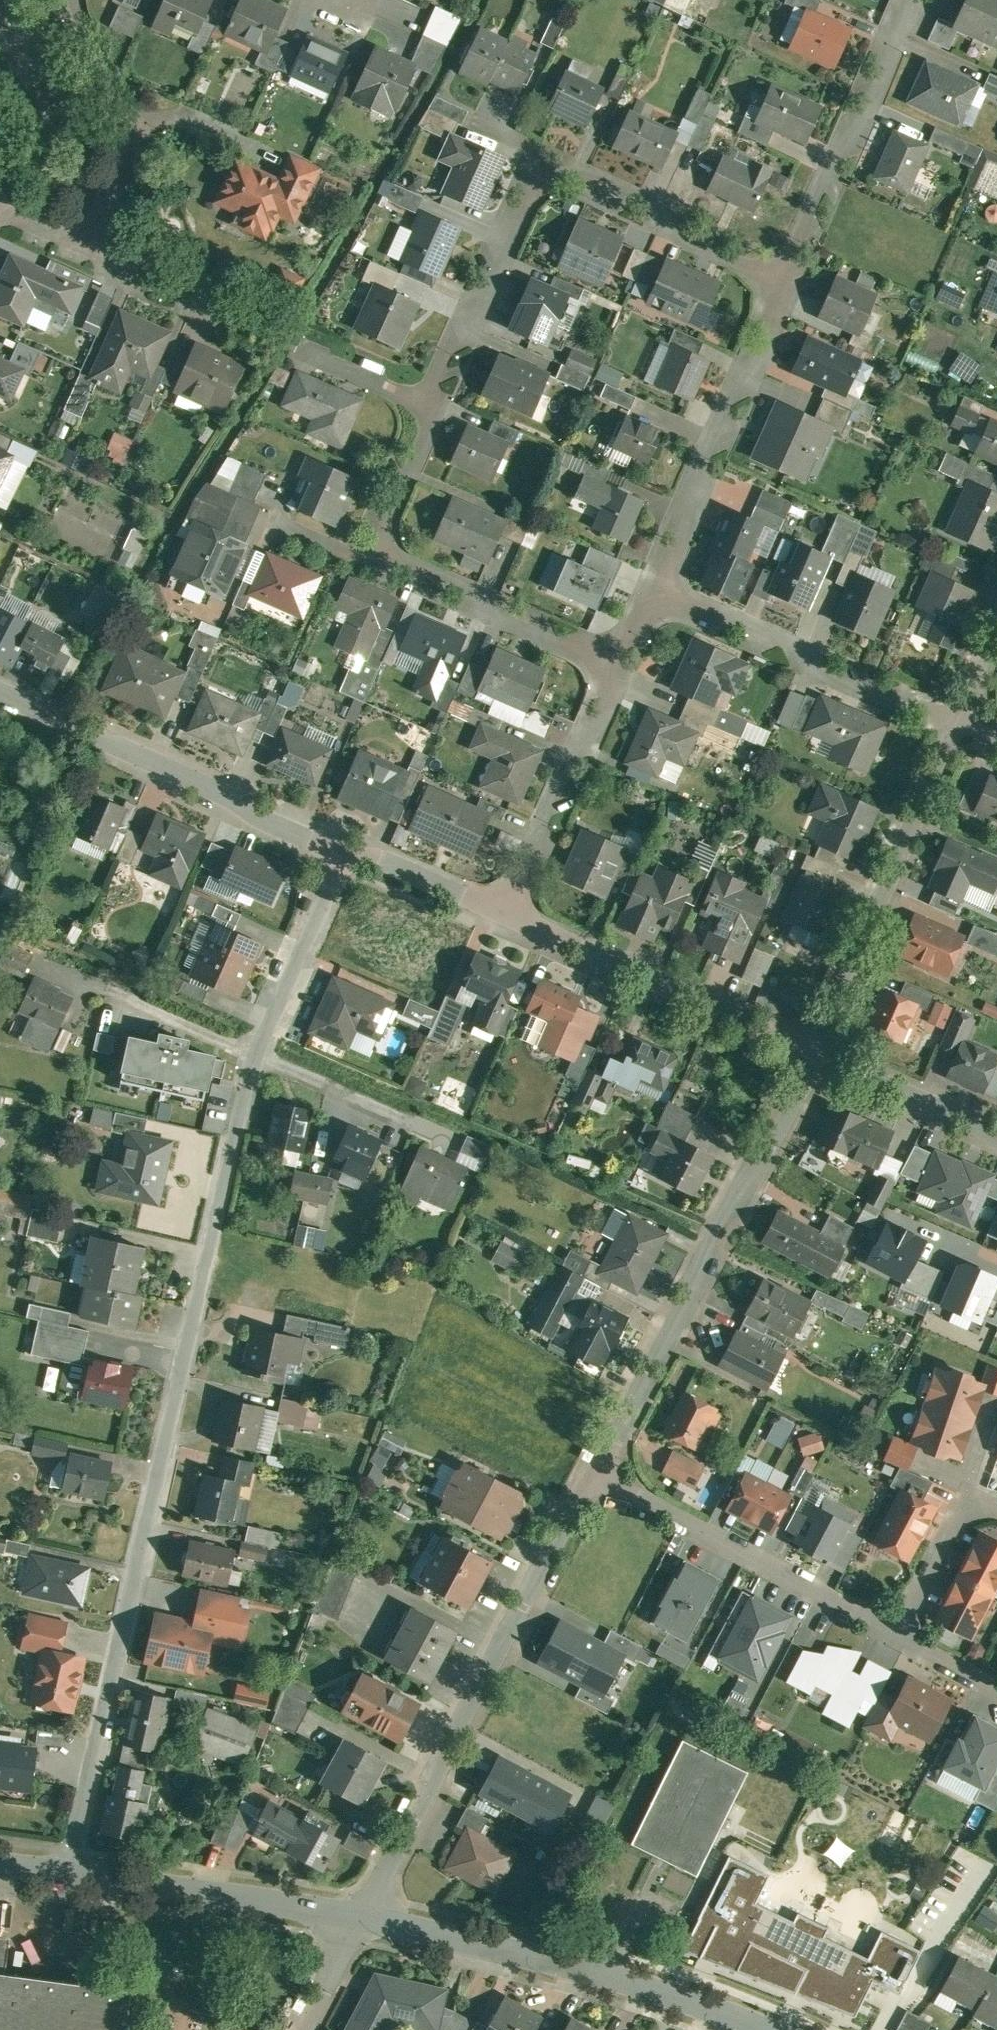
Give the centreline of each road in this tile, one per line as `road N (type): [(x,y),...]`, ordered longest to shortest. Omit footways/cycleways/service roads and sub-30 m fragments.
road 1 (residential): [(69,1869),(252,1050)]
road 2 (residential): [(790,277),(570,175),(549,175),(529,189),(431,399)]
road 3 (residential): [(360,1914),(585,1474)]
road 4 (residential): [(585,1474),(814,1052)]
road 5 (residential): [(360,1914),(580,1964),(770,2029)]
road 6 (residential): [(431,399),(386,516),(386,540),(397,563),(619,666)]
road 7 (residential): [(0,692),(343,843)]
road 8 (residential): [(814,1052),(953,714)]
road 9 (residential): [(585,1474),(897,1631)]
road 10 (residential): [(651,591),(790,277)]
road 11 (residential): [(507,917),(814,1052)]
road 12 (residential): [(651,591),(953,714)]
road 13 (residential): [(790,277),(910,0)]
road 14 (residential): [(69,1869),(360,1914)]
road 15 (residential): [(507,917),(619,666)]
road 16 (residential): [(79,0),(94,64),(136,139),(89,245)]
road 17 (residential): [(252,1050),(343,843)]
road 18 (residential): [(89,245),(273,330)]
road 19 (residential): [(814,1052),(996,1133)]
road 20 (residential): [(343,843),(507,917)]
road 21 (residential): [(996,1511),(976,1508),(952,1525),(897,1631)]
road 22 (residential): [(252,1050),(400,1119)]
road 23 (residential): [(118,993),(252,1050)]
road 24 (residential): [(431,399),(301,343)]
road 25 (residential): [(296,2029),(360,1914)]

